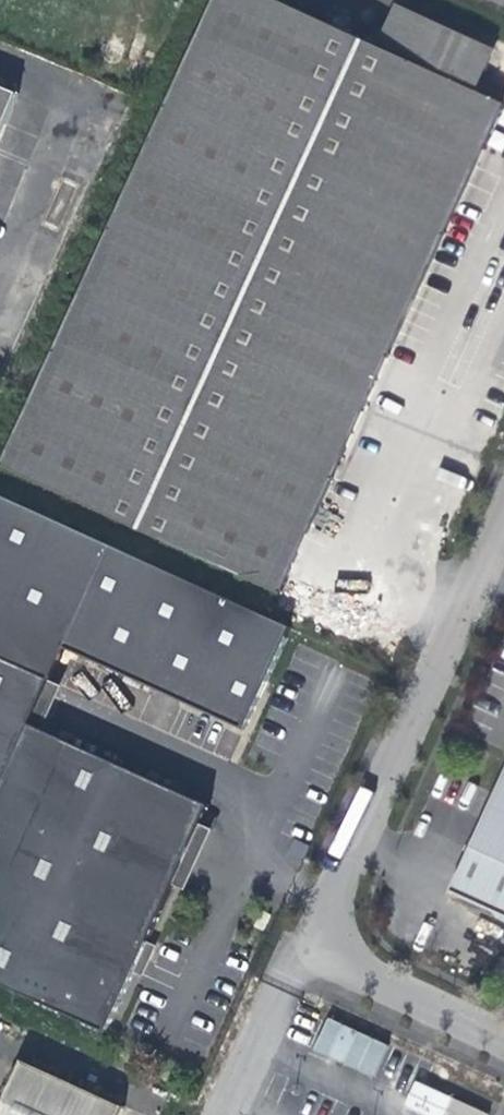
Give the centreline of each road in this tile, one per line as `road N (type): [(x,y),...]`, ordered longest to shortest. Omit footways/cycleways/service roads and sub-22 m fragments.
road 1 (residential): [(503,520),(332,891),(329,923),(341,953),(374,976),(503,1035)]

